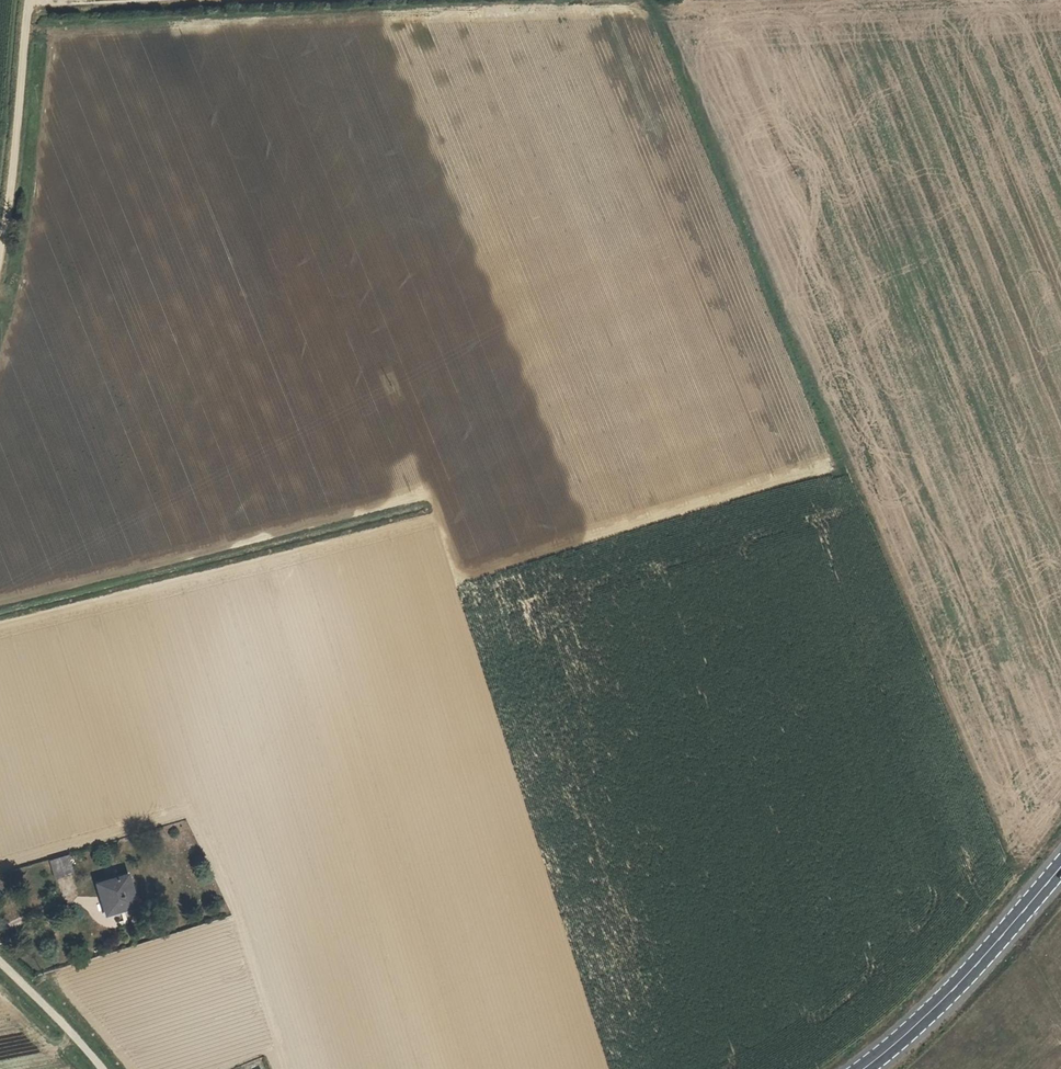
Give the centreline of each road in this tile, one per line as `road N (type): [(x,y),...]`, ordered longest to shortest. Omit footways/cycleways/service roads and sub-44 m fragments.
road 1 (tertiary): [(1060,867),(959,984),(862,1068)]
road 2 (residential): [(0,256),(29,0)]
road 3 (residential): [(103,1068),(0,962)]

